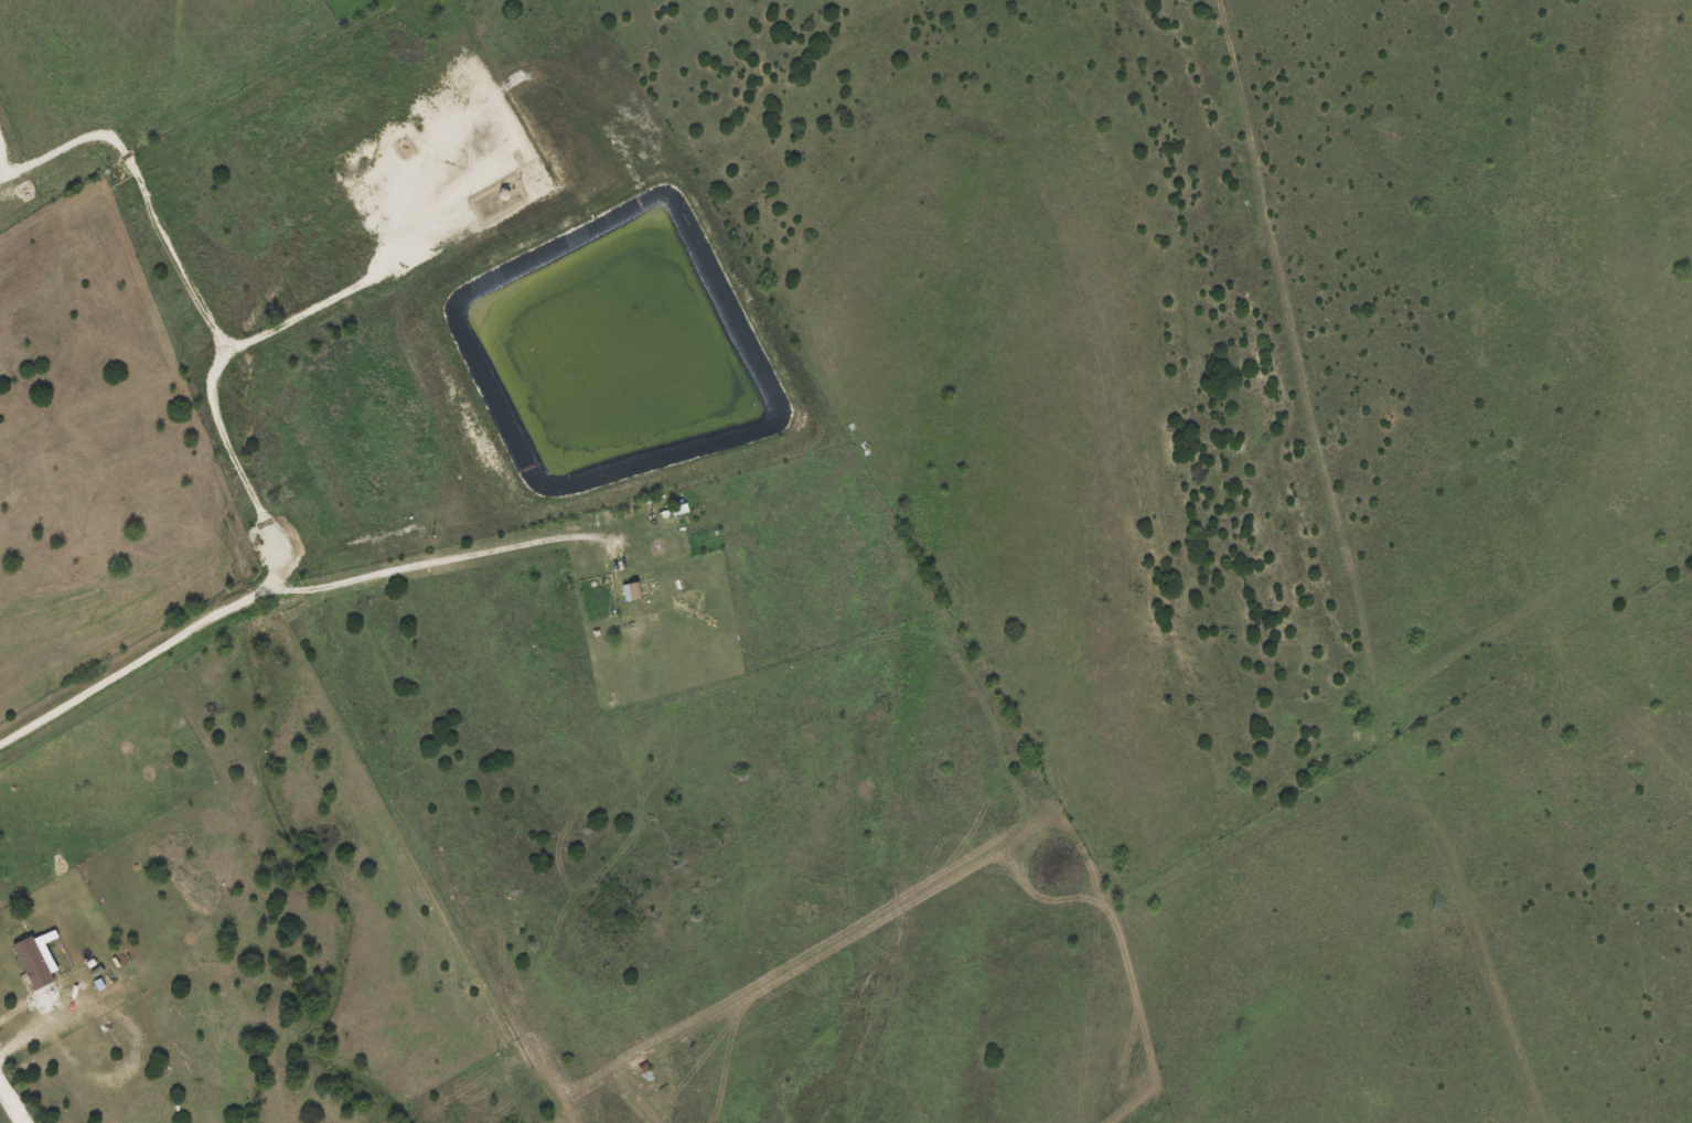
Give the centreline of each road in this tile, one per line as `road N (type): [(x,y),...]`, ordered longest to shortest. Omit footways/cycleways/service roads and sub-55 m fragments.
road 1 (residential): [(0,748),(270,588),(278,562),(210,405),(207,368),(376,277)]

